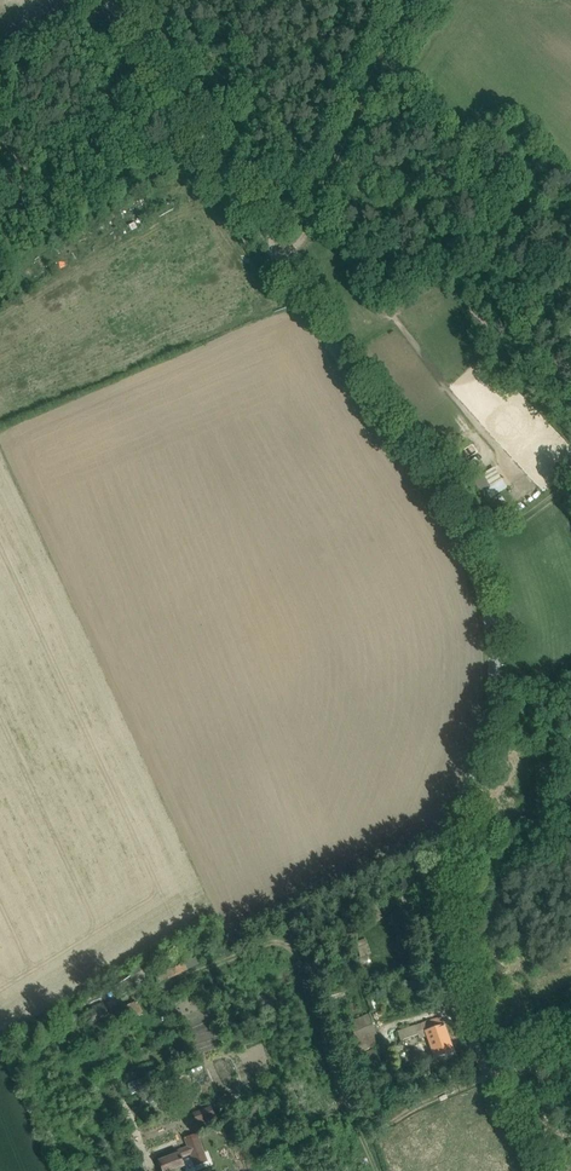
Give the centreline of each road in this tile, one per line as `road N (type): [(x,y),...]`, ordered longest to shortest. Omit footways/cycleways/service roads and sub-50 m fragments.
road 1 (unclassified): [(536,1170),(455,988),(447,929),(447,878),(496,724),(497,629),(467,554),(112,0)]
road 2 (track): [(406,0),(289,269)]

